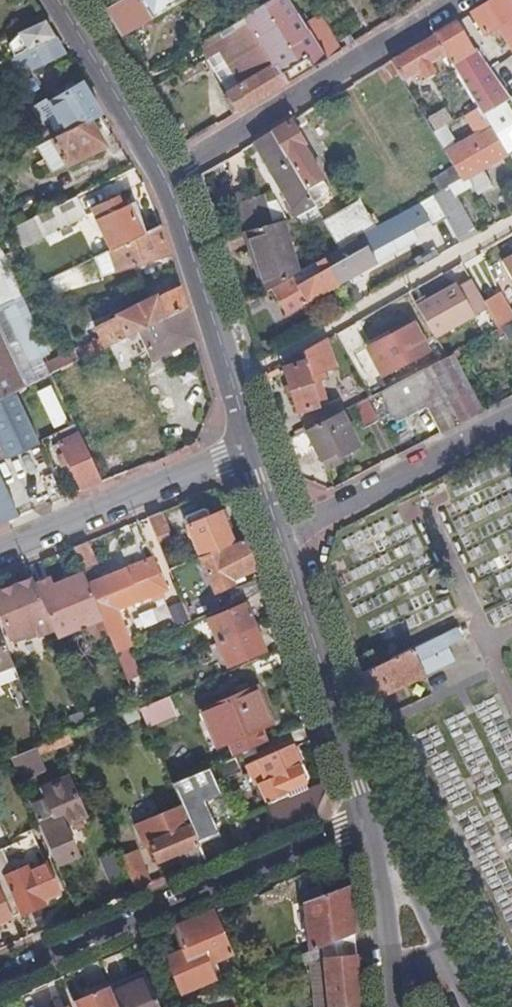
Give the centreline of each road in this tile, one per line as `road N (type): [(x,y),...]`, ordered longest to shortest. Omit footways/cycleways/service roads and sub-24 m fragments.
road 1 (residential): [(375,821),(0,981)]
road 2 (residential): [(458,0),(166,177)]
road 3 (residential): [(511,223),(234,384)]
road 4 (residential): [(375,821),(283,539)]
road 5 (residential): [(0,552),(252,449)]
road 6 (residential): [(283,539),(511,421)]
road 7 (residential): [(234,384),(166,177)]
road 8 (residential): [(166,177),(59,0)]
road 9 (residential): [(450,960),(375,821)]
road 10 (residential): [(375,821),(391,970)]

